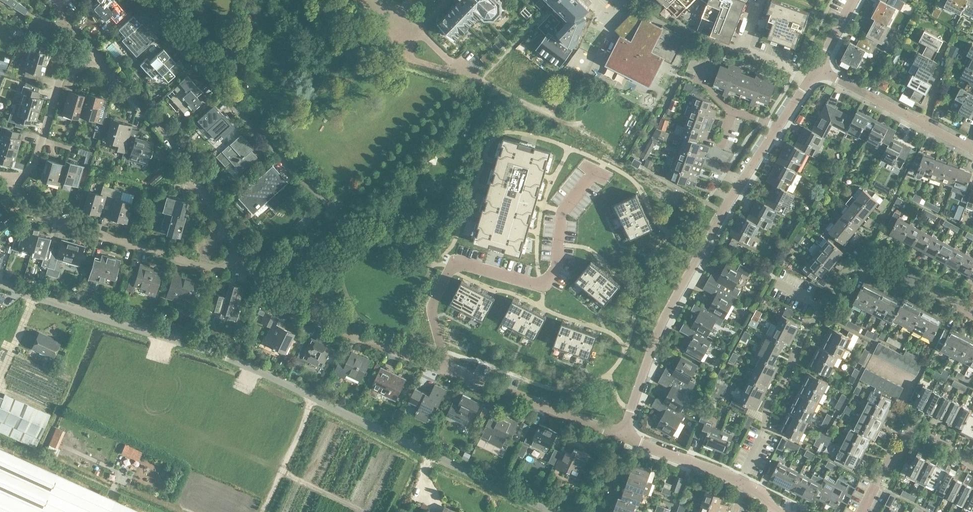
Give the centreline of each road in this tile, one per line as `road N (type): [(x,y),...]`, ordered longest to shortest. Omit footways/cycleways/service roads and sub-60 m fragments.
road 1 (unclassified): [(553,511),(236,360),(0,283)]
road 2 (residential): [(13,181),(38,216),(214,268),(233,259),(234,240),(166,133),(95,59)]
road 3 (residential): [(741,481),(803,334),(851,268),(887,266),(972,315)]
road 4 (residential): [(623,433),(658,330),(779,126)]
road 5 (residential): [(447,371),(433,306),(452,267),(548,279),(557,266),(561,209),(600,169)]
road 6 (track): [(366,511),(78,383)]
road 7 (residential): [(344,217),(139,0)]
road 8 (residential): [(623,433),(447,371)]
road 9 (residential): [(861,511),(910,432),(972,465)]
road 10 (residential): [(95,59),(60,78),(34,164),(13,181)]
road 11 (residential): [(447,371),(317,317)]
road 12 (residential): [(741,481),(623,433)]
road 13 (track): [(477,78),(550,114),(572,76)]

